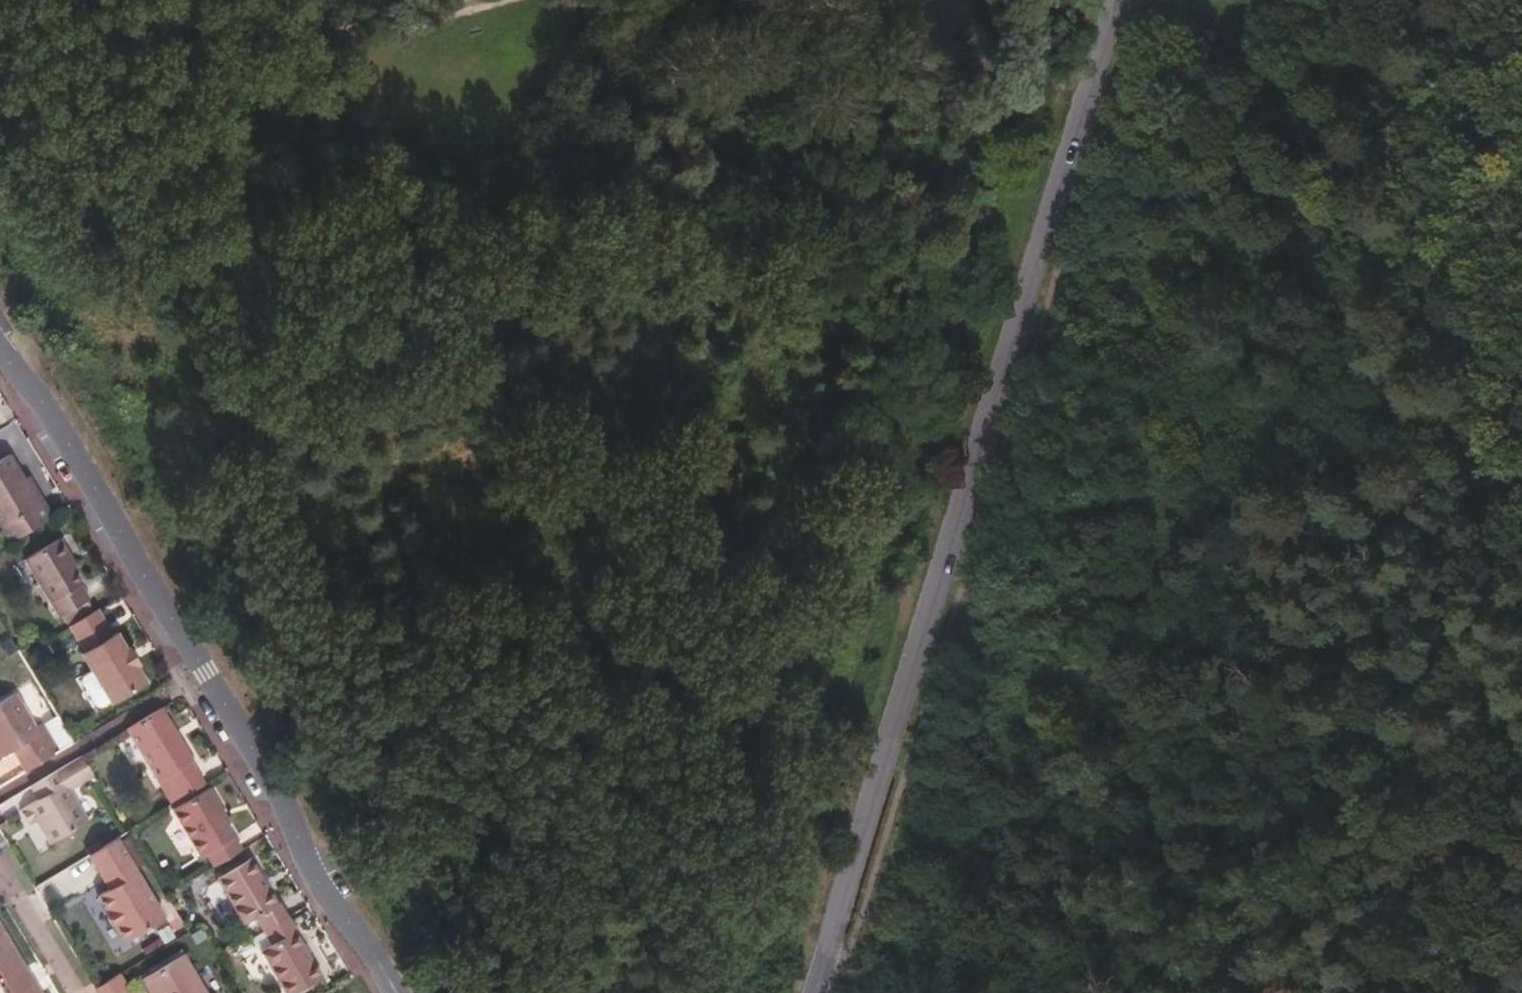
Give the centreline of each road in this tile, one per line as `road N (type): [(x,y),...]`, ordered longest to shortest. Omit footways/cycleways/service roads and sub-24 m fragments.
road 1 (unclassified): [(818,992),(1117,0)]
road 2 (unclassified): [(394,992),(0,330)]
road 3 (residential): [(81,992),(6,869)]

